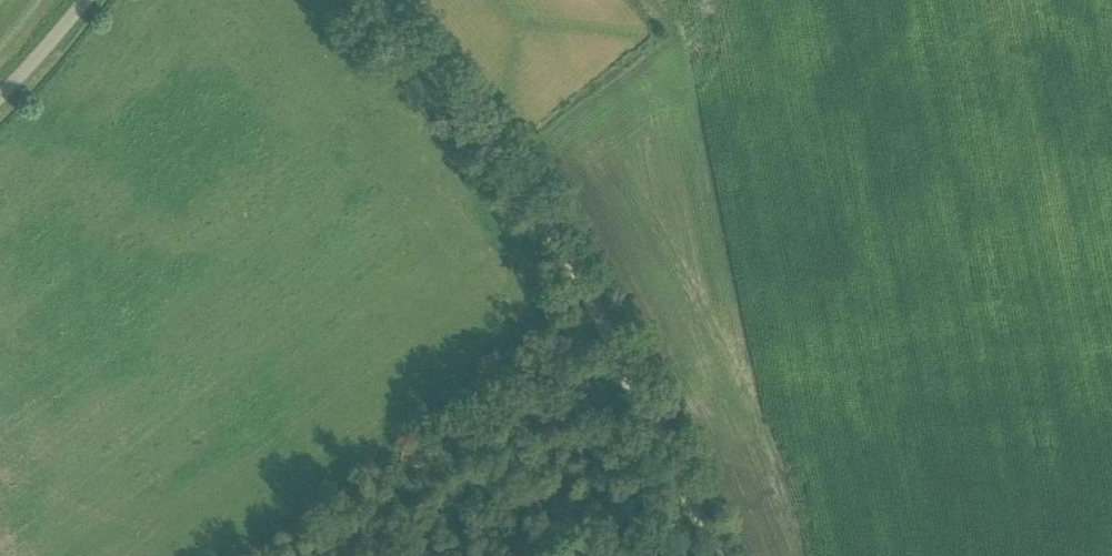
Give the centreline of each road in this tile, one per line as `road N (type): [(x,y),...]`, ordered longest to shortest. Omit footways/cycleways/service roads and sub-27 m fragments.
road 1 (track): [(713,555),(682,476),(520,193),(370,0)]
road 2 (unclassified): [(0,95),(87,0)]

